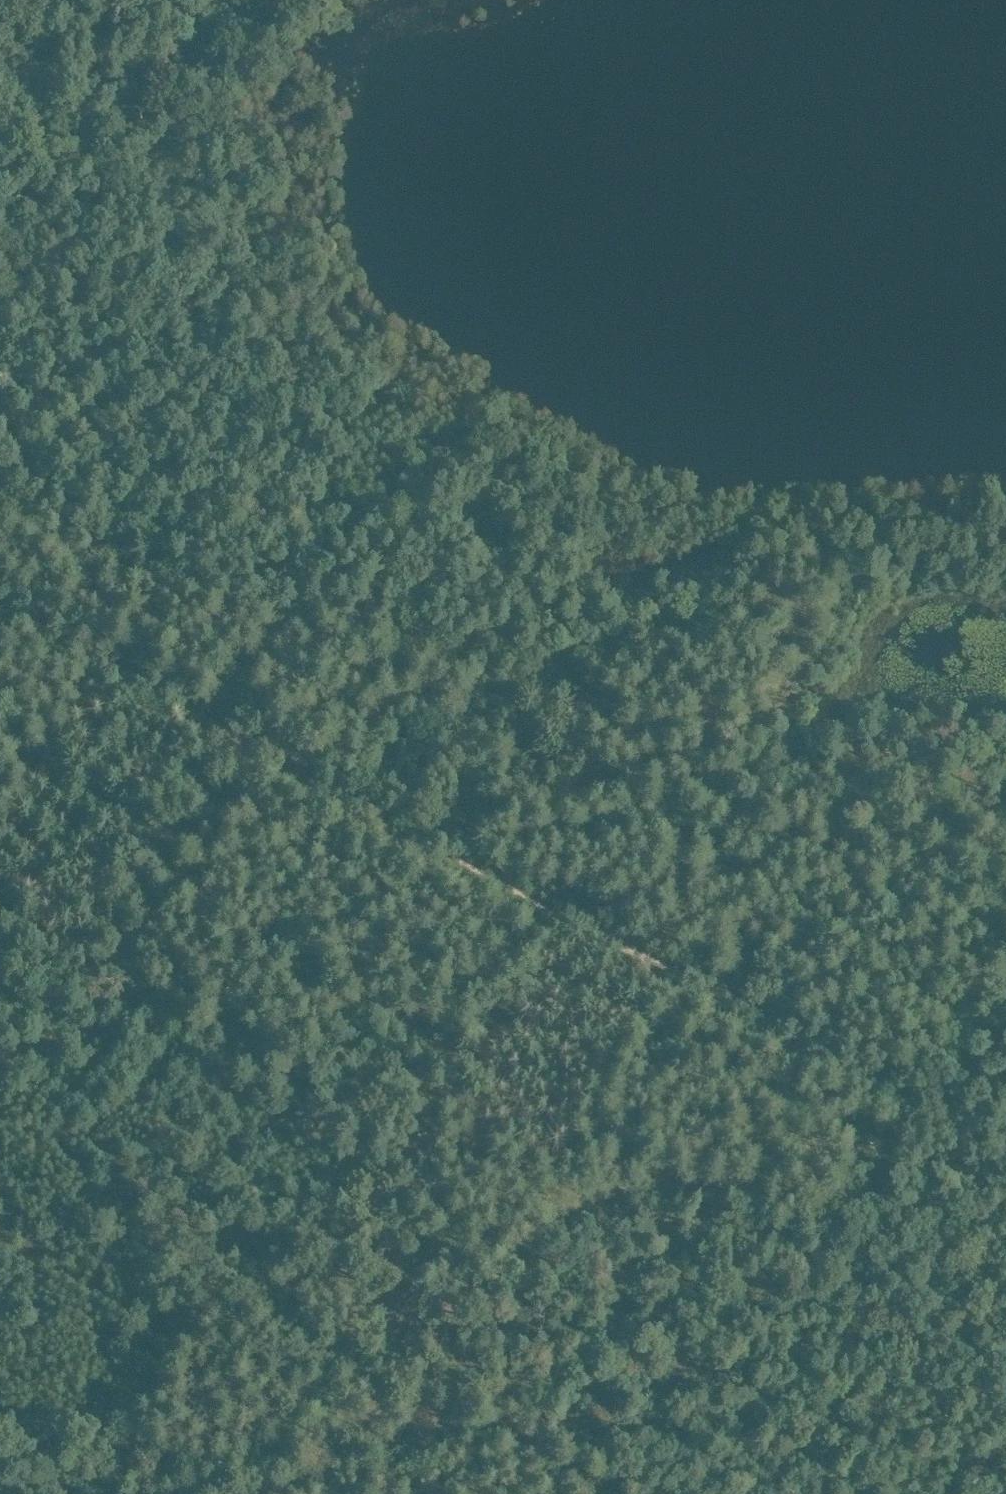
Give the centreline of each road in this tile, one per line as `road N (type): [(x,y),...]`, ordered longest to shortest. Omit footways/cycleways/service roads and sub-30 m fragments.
road 1 (track): [(674,1493),(904,1097)]

